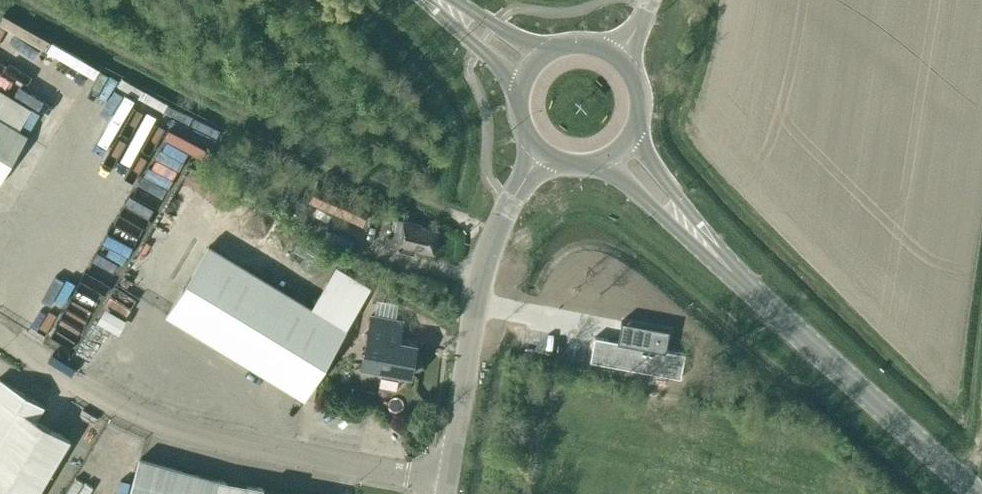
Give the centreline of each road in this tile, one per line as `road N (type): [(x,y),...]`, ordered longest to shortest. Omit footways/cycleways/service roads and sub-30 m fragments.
road 1 (unclassified): [(0,334),(167,425),(448,481)]
road 2 (secondary): [(448,481),(480,269),(508,204),(543,153)]
road 3 (primary): [(975,493),(745,282)]
road 4 (primary): [(598,161),(745,282)]
road 5 (primary): [(745,282),(631,134)]
road 6 (primary): [(425,0),(520,85)]

